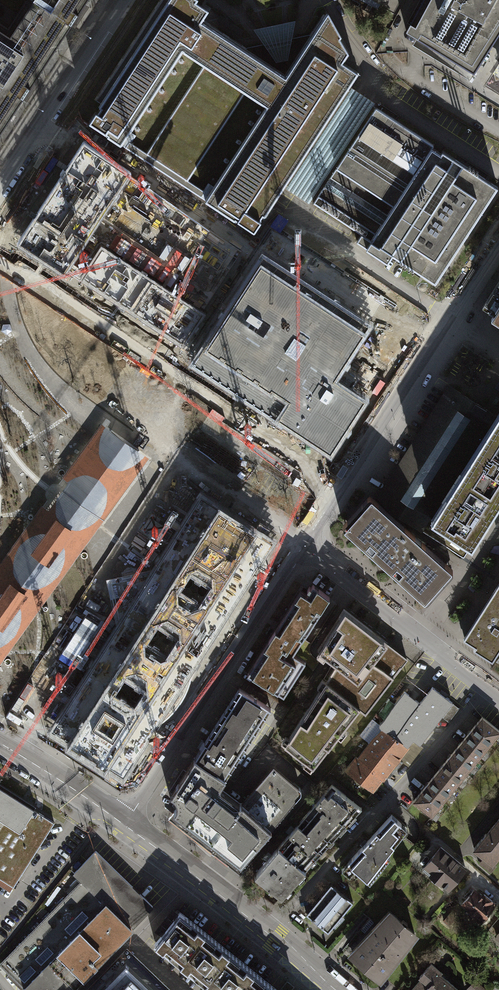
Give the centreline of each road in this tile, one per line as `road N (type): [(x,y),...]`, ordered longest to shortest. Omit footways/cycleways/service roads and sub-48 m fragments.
road 1 (residential): [(303,547),(498,243)]
road 2 (residential): [(122,824),(303,547)]
road 3 (residential): [(265,931),(487,688)]
road 4 (residential): [(487,688),(303,547)]
road 5 (unclassified): [(0,182),(121,0)]
road 6 (tertiary): [(122,824),(265,931)]
road 7 (tertiary): [(0,744),(122,824)]

